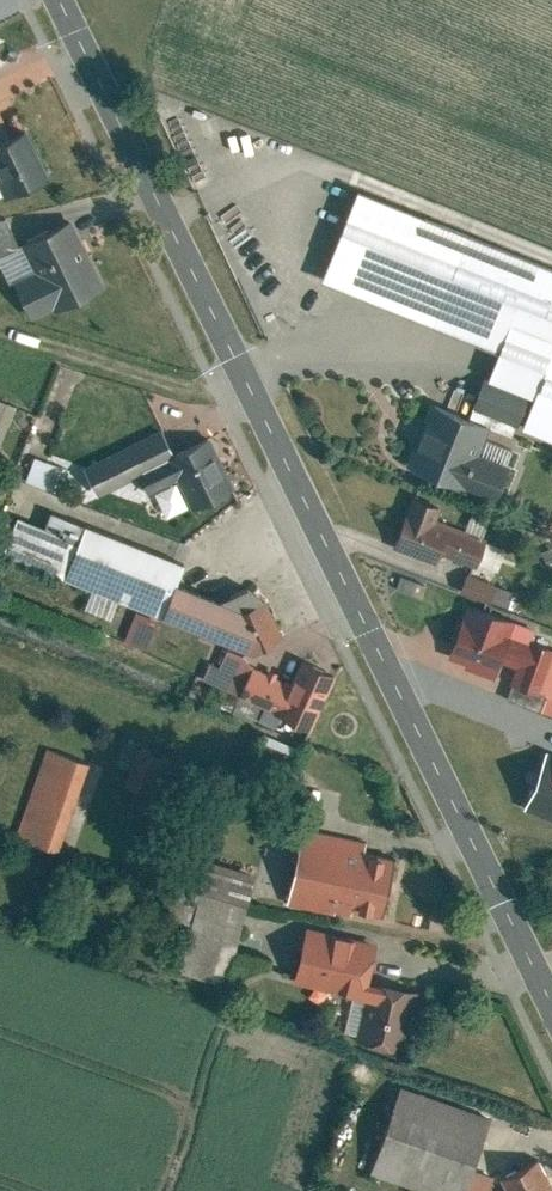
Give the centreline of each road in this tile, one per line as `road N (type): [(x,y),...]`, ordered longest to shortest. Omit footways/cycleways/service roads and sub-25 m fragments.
road 1 (tertiary): [(59,0),(551,1009)]

